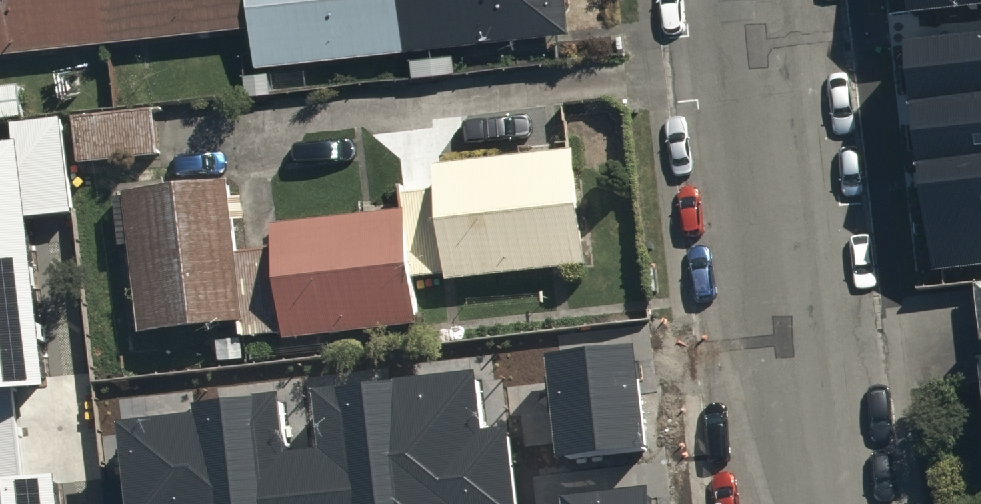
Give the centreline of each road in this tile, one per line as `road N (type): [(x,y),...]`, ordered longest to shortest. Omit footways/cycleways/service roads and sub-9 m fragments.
road 1 (residential): [(812,503),(754,0)]

